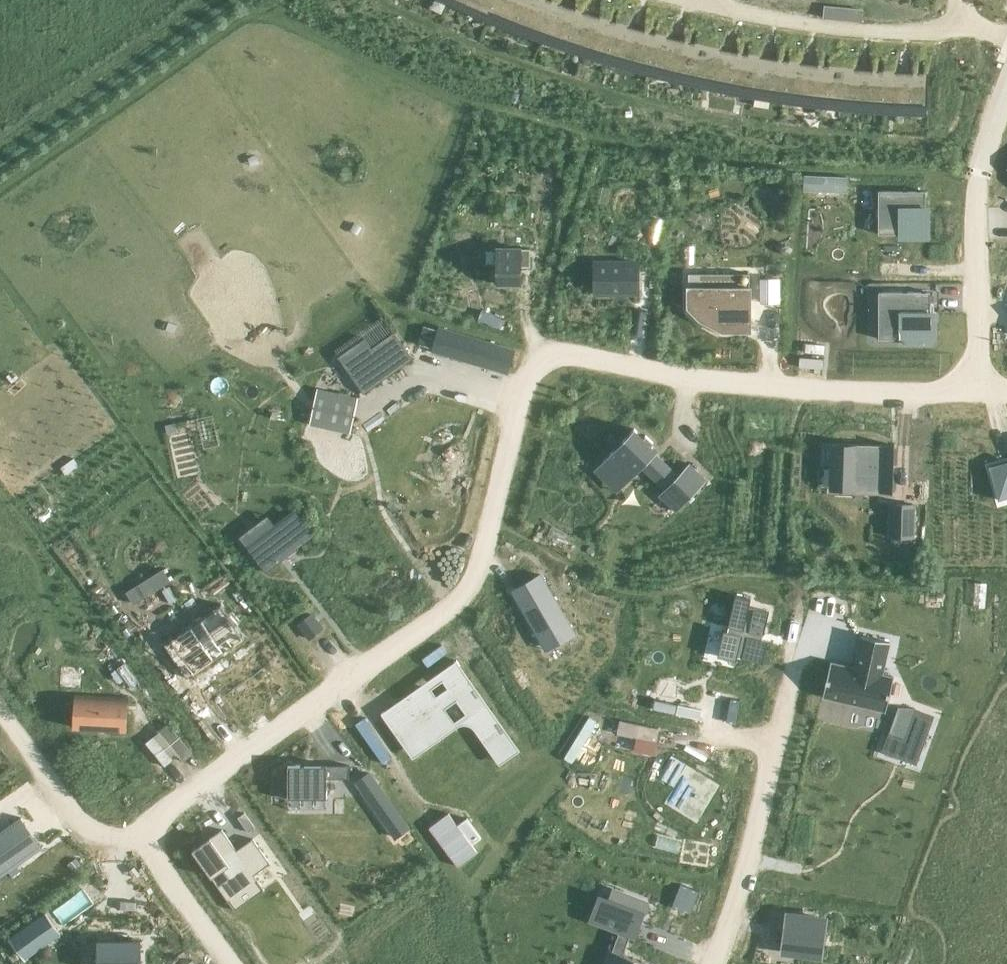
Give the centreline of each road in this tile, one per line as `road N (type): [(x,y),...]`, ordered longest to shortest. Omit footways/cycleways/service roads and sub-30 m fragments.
road 1 (residential): [(982,395),(733,383),(582,355),(543,366),(465,589),(424,629),(172,811),(153,840)]
road 2 (residential): [(795,661),(749,852),(707,963)]
road 3 (residential): [(1006,84),(979,172),(982,395)]
road 4 (residential): [(0,708),(81,823),(111,839),(153,840)]
road 5 (residential): [(153,840),(155,860),(227,963)]

